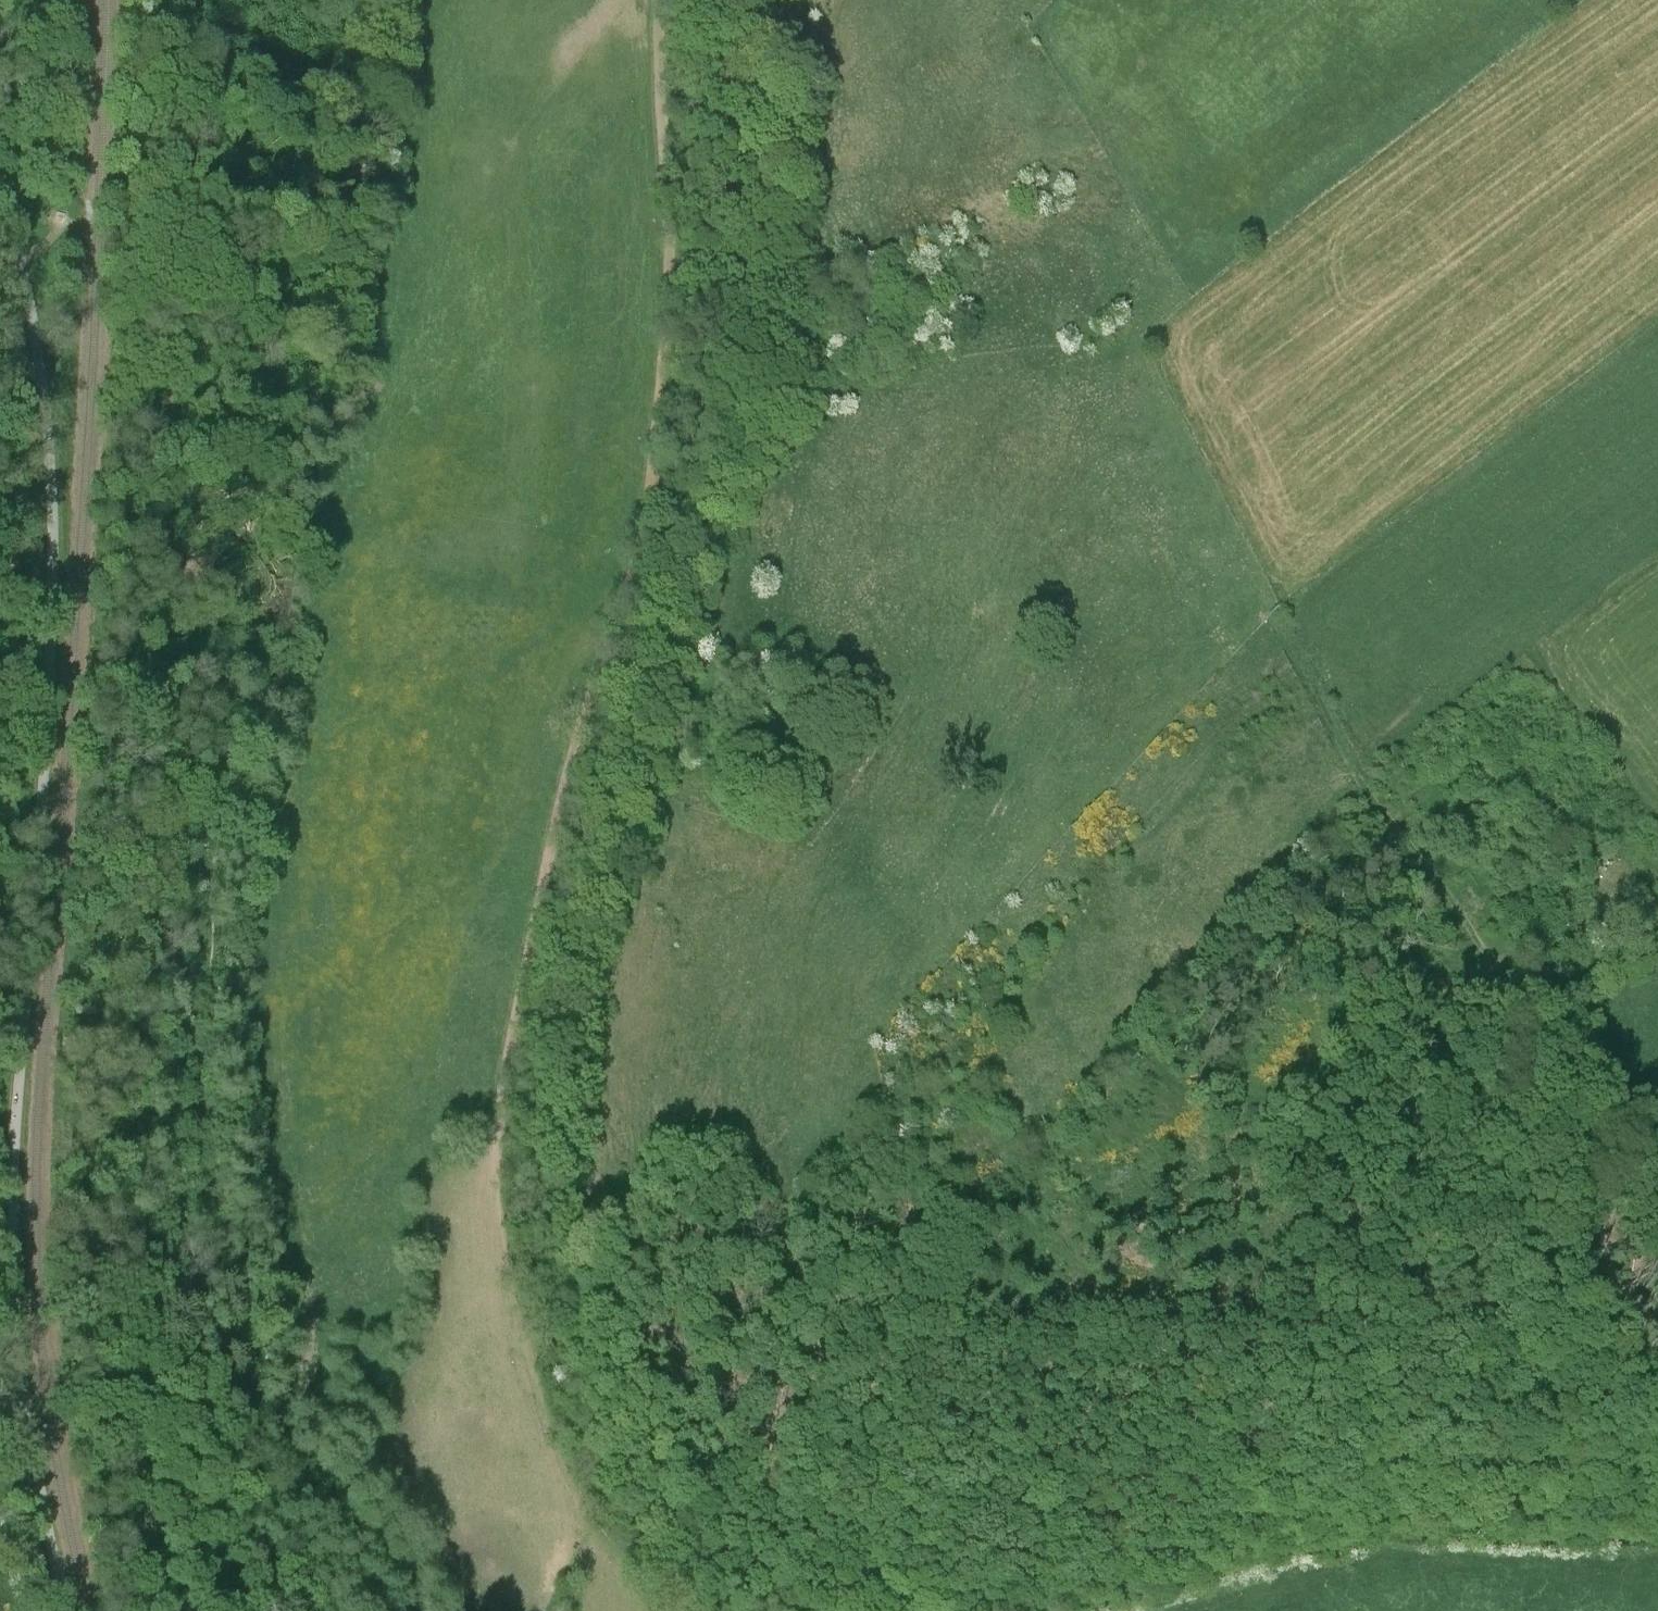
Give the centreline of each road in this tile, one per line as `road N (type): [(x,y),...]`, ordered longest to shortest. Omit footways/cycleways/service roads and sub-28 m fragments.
road 1 (track): [(1657,1538),(1467,1558),(1372,1552),(1080,1610)]

